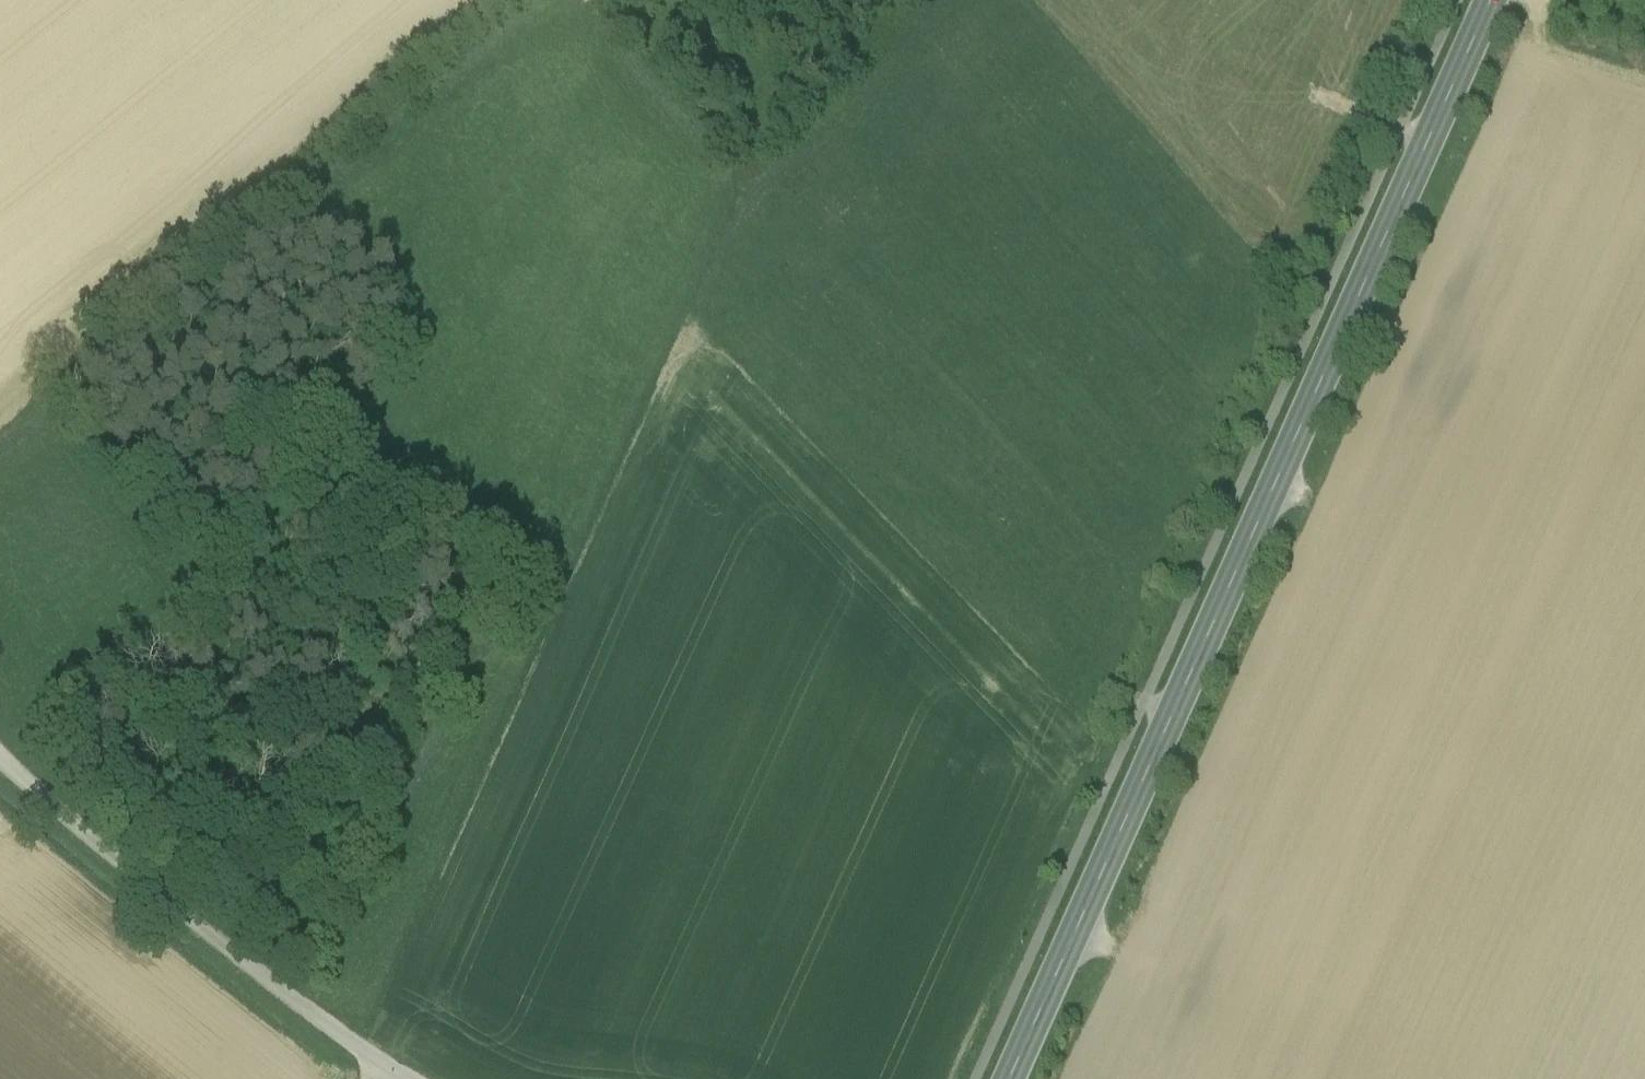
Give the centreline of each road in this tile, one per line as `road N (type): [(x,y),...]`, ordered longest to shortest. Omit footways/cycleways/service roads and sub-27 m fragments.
road 1 (primary): [(1006,1078),(1490,0)]
road 2 (track): [(0,760),(403,1078)]

